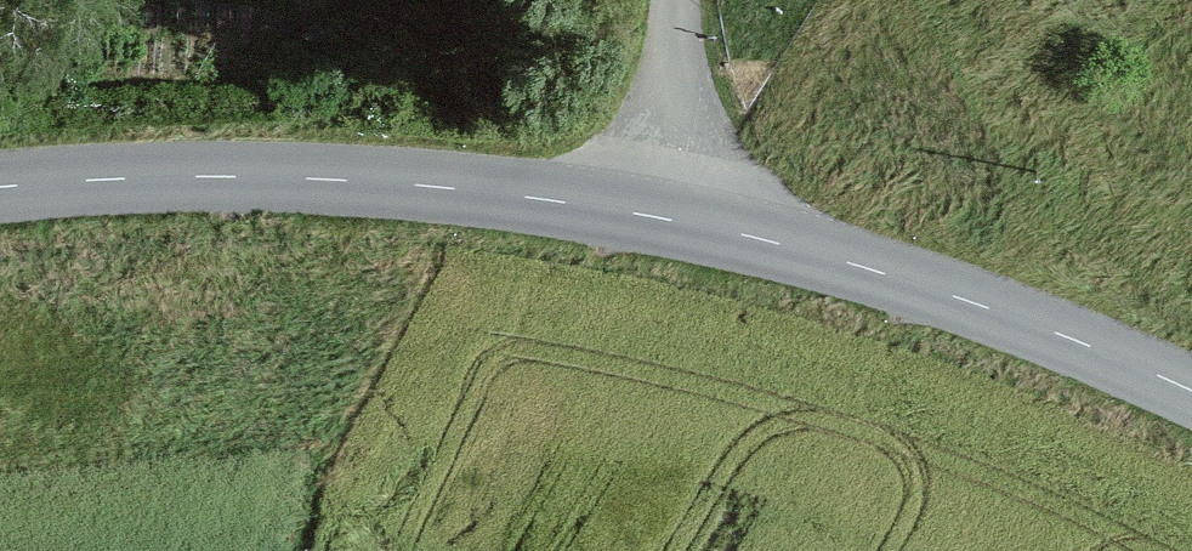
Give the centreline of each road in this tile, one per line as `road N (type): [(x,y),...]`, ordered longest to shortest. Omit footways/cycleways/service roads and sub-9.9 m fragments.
road 1 (tertiary): [(0,188),(192,176),(309,179),(523,195),(674,219)]
road 2 (tertiary): [(674,219),(910,282),(1191,391)]
road 3 (track): [(359,550),(523,195)]
road 4 (unclassified): [(682,0),(674,219)]

